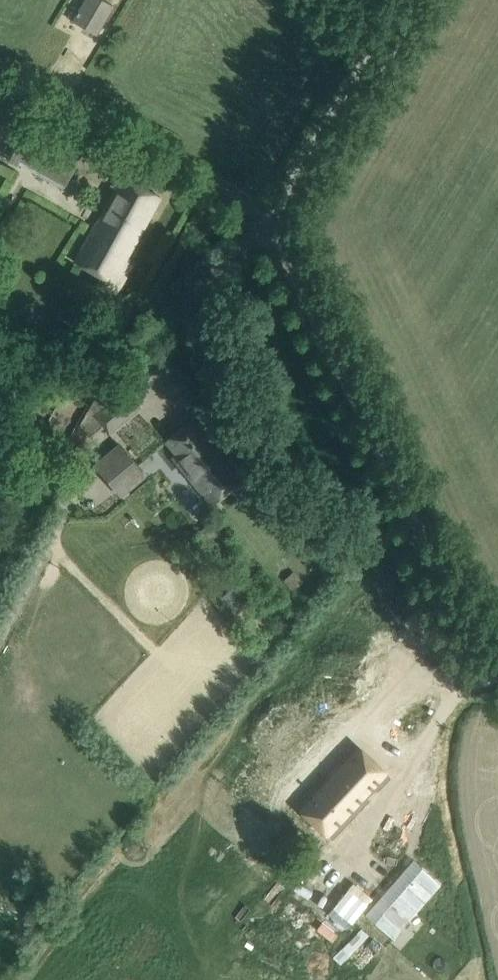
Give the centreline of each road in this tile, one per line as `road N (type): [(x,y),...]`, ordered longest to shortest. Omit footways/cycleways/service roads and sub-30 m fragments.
road 1 (unclassified): [(497,655),(473,619),(301,254),(274,224),(193,173),(0,65)]

